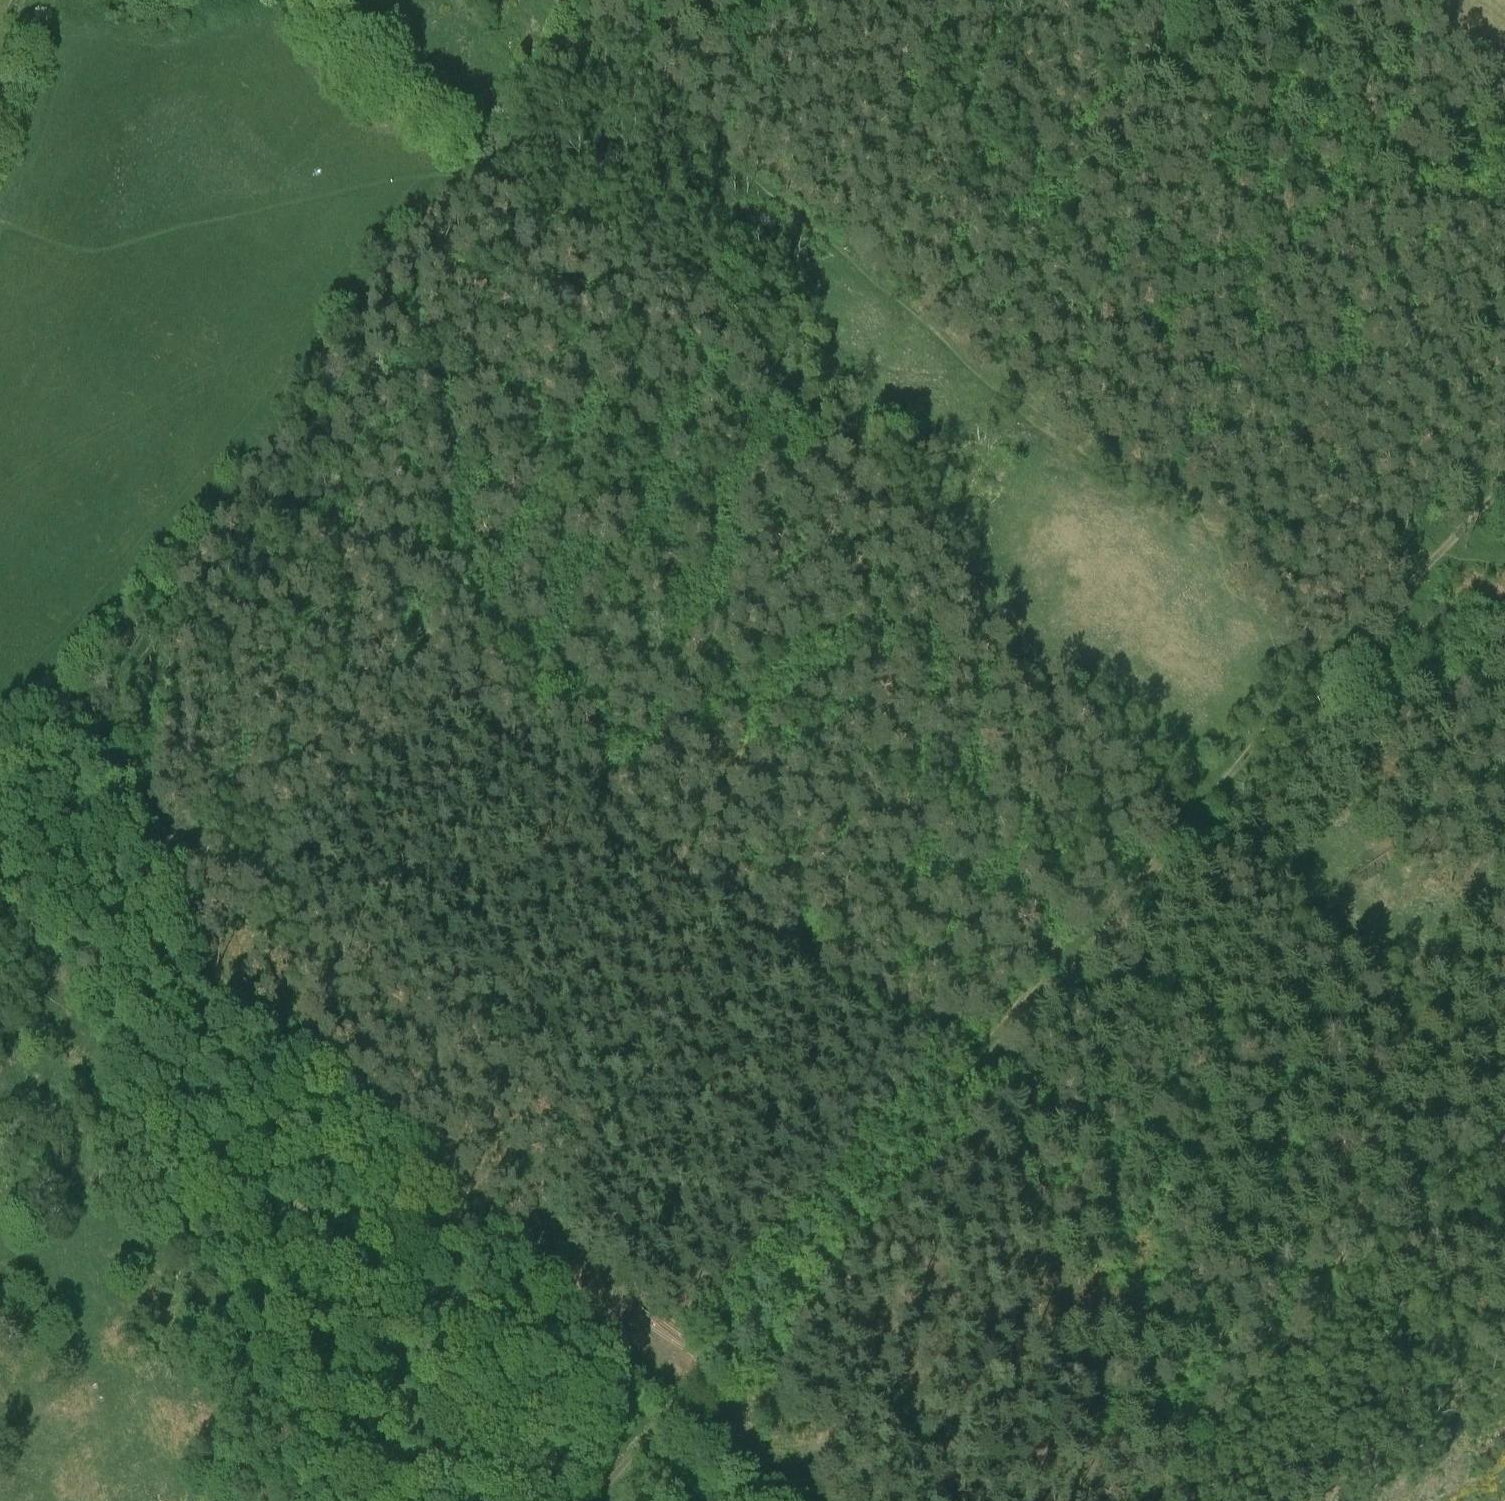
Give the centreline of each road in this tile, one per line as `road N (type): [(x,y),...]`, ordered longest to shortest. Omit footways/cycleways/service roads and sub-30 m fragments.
road 1 (track): [(595,1500),(1194,820),(1441,554)]
road 2 (track): [(9,223),(287,409)]
road 3 (track): [(680,1409),(783,1500)]

